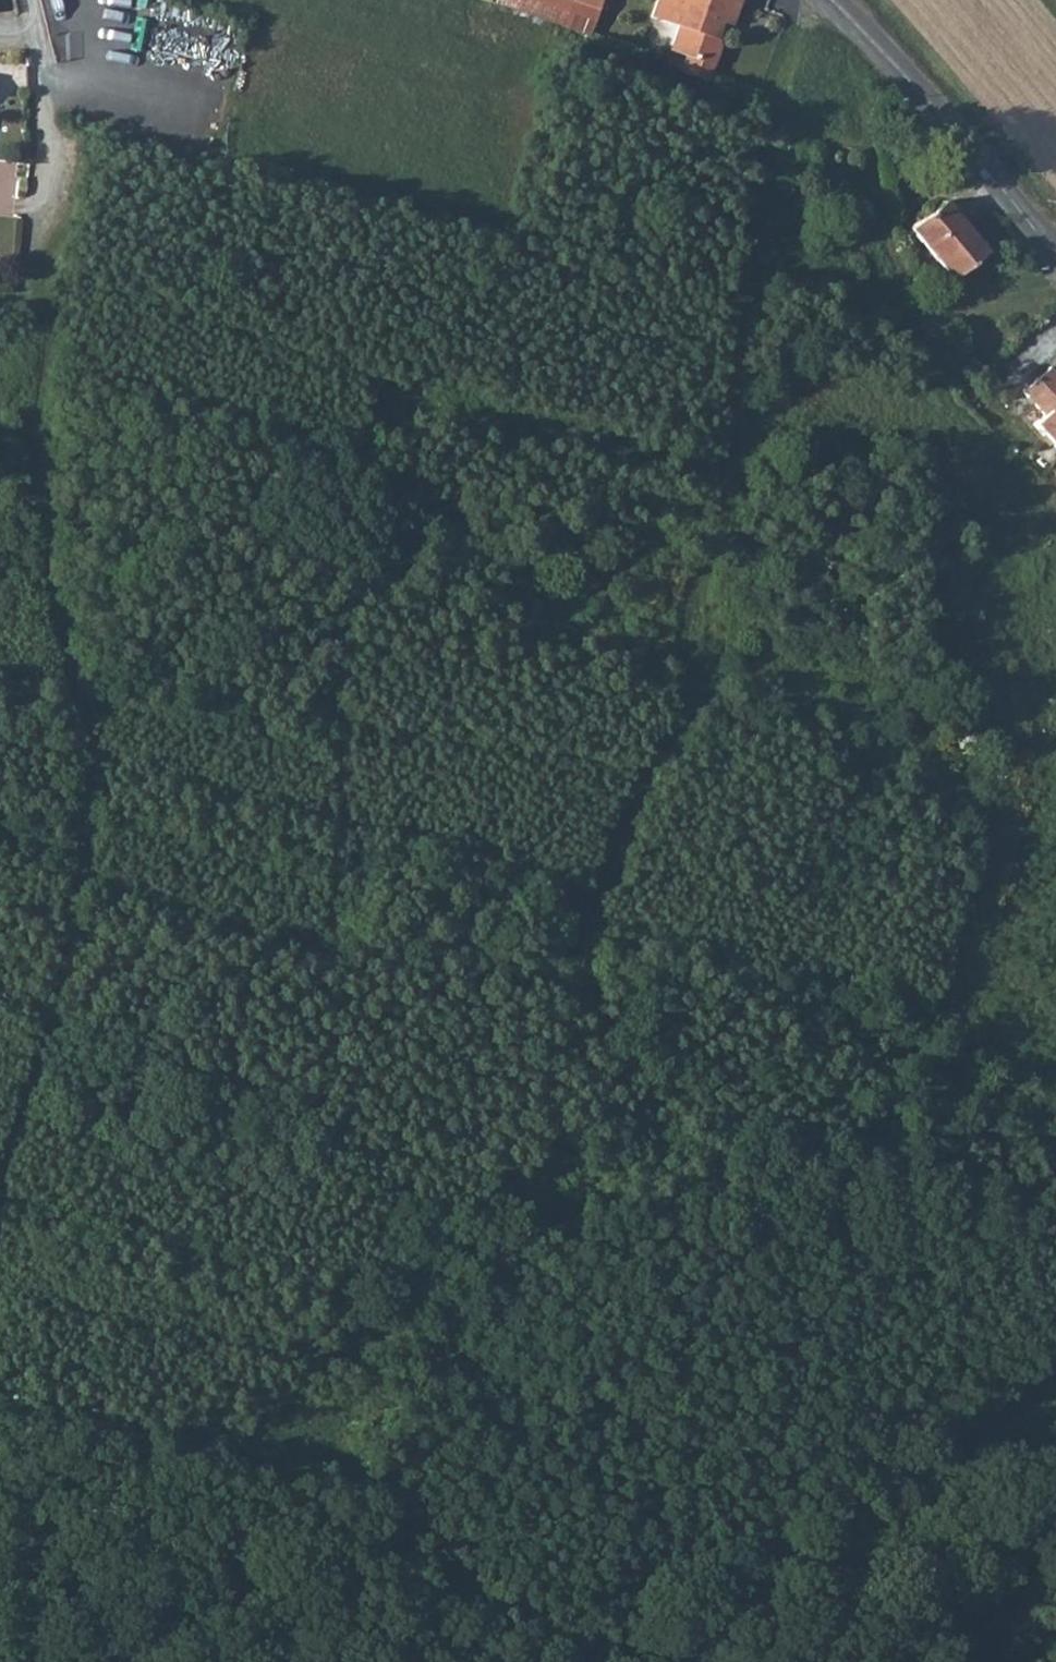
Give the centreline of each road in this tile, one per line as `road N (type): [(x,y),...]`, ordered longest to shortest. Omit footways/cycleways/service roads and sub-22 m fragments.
road 1 (track): [(0,1192),(72,876),(73,681),(44,445),(42,258)]
road 2 (unclassified): [(836,0),(1055,252)]

